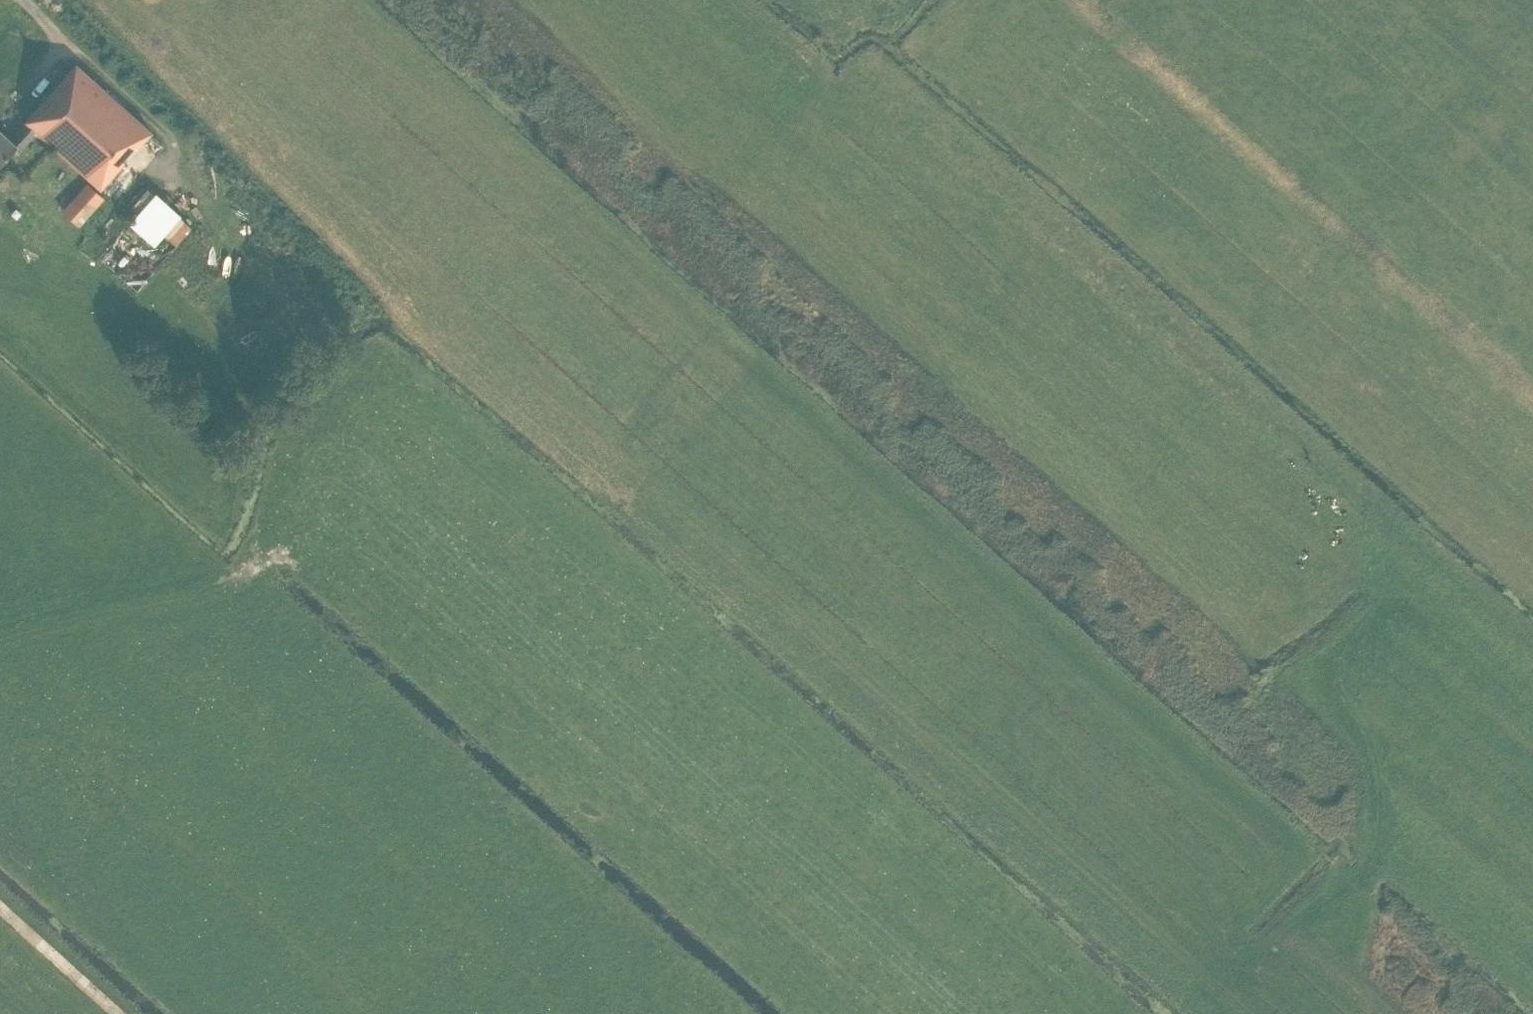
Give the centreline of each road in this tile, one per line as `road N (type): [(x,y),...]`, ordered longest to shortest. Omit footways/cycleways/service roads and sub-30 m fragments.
road 1 (track): [(0,907),(118,1013)]

